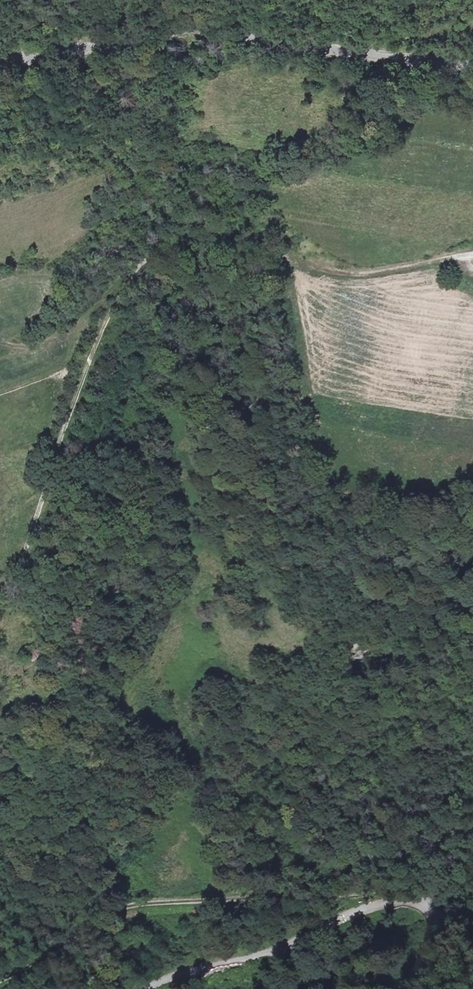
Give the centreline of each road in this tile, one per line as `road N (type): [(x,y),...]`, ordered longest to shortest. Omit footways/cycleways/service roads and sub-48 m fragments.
road 1 (track): [(0,601),(24,558),(115,287),(146,247),(177,229),(208,227),(295,262),(348,272),(472,255)]
road 2 (tertiary): [(0,64),(197,29),(472,65)]
road 3 (track): [(0,980),(120,901),(368,890),(396,901)]
road 4 (unclassified): [(151,988),(269,953),(401,901),(422,904),(435,923),(413,988)]

